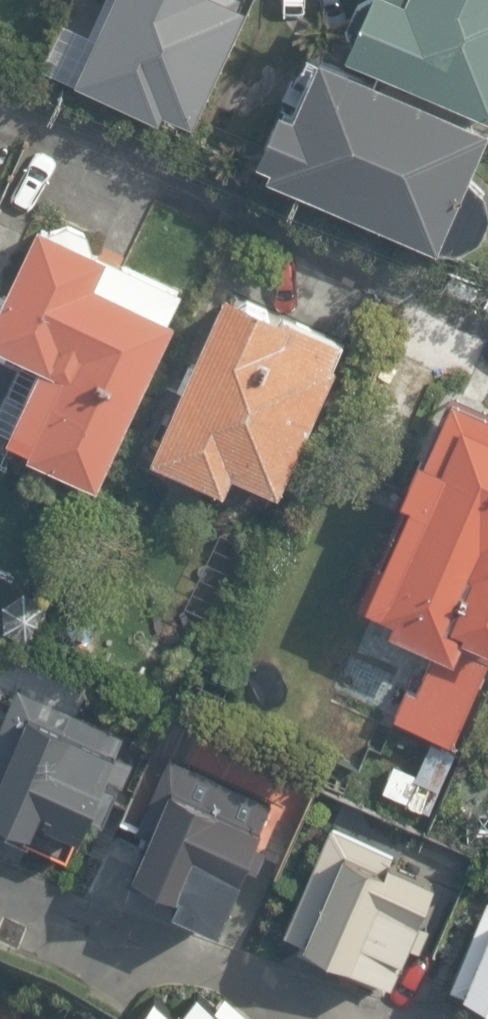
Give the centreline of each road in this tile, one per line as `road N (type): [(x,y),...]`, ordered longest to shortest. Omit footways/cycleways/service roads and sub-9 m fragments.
road 1 (residential): [(426,289),(0,104)]
road 2 (residential): [(377,1018),(0,884)]

